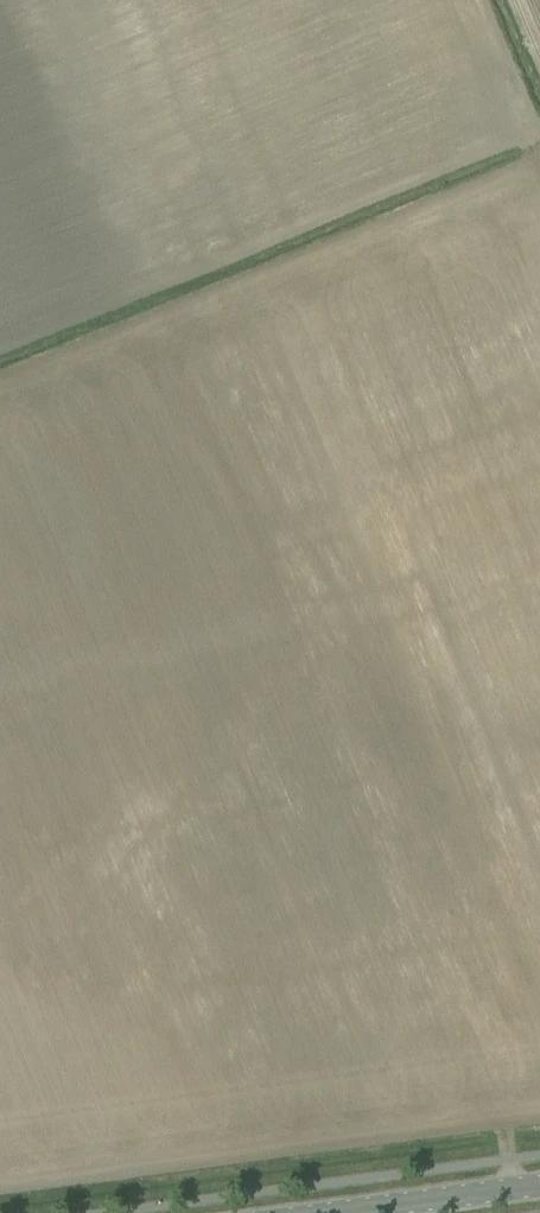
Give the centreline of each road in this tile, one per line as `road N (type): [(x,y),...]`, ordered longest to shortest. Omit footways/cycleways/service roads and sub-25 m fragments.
road 1 (tertiary): [(348,1212),(539,1188)]

